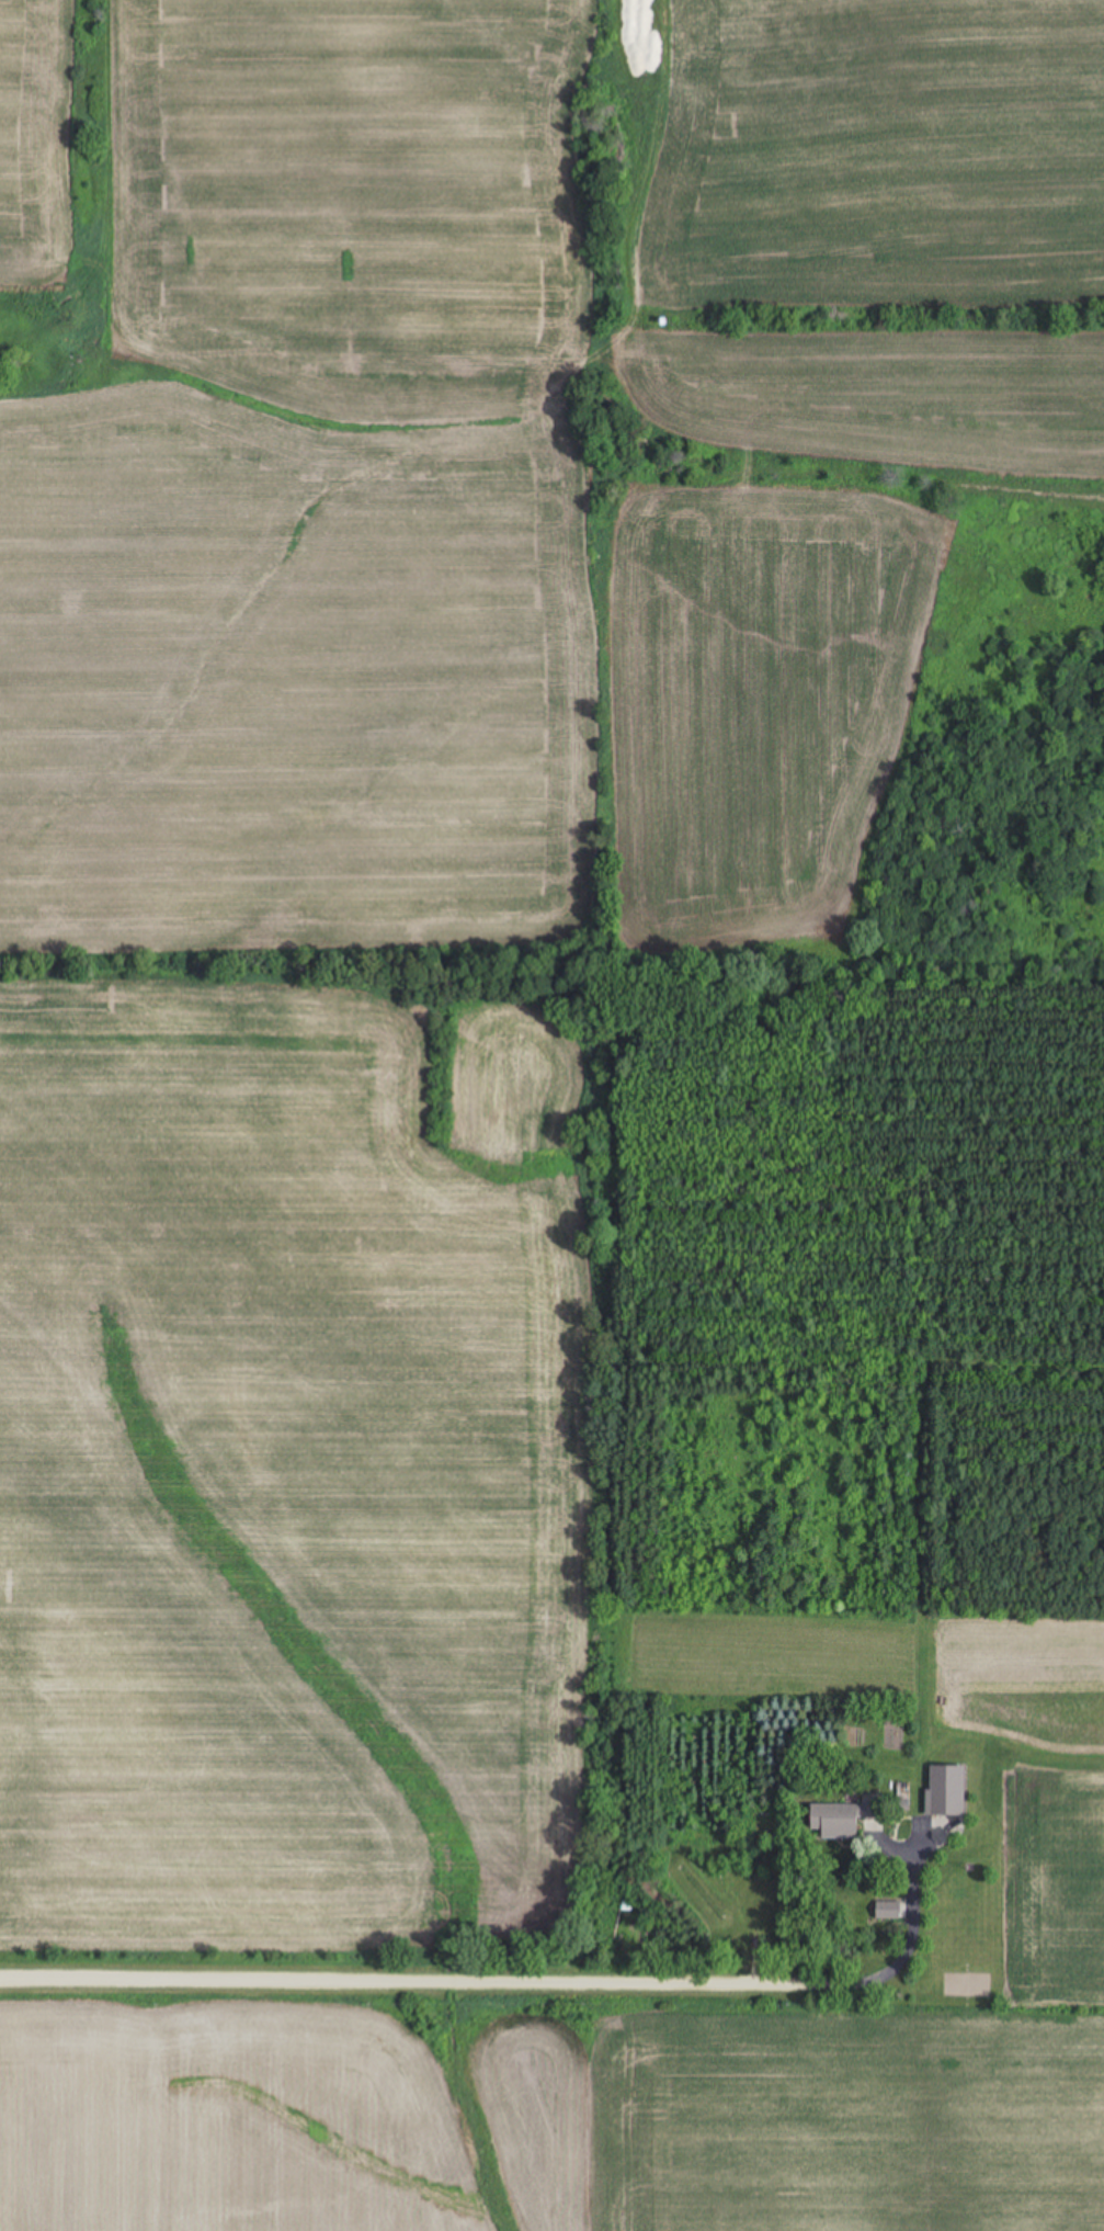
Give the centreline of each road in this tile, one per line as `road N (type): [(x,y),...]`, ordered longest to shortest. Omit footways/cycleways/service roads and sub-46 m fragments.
road 1 (residential): [(0,1992),(872,1984)]

